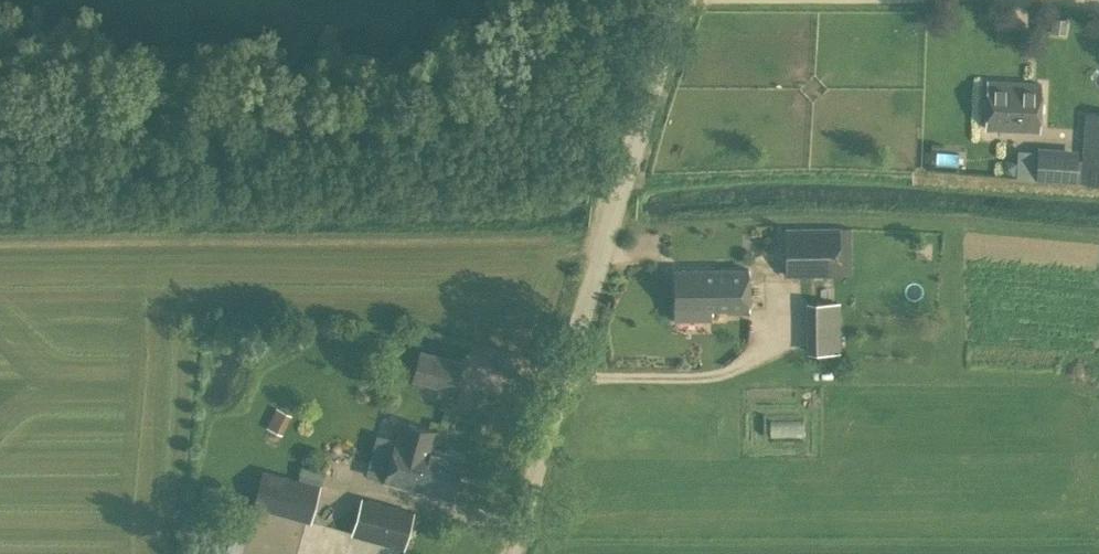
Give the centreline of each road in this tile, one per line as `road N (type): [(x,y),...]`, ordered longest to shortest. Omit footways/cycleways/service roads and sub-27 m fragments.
road 1 (tertiary): [(513,553),(679,0)]

